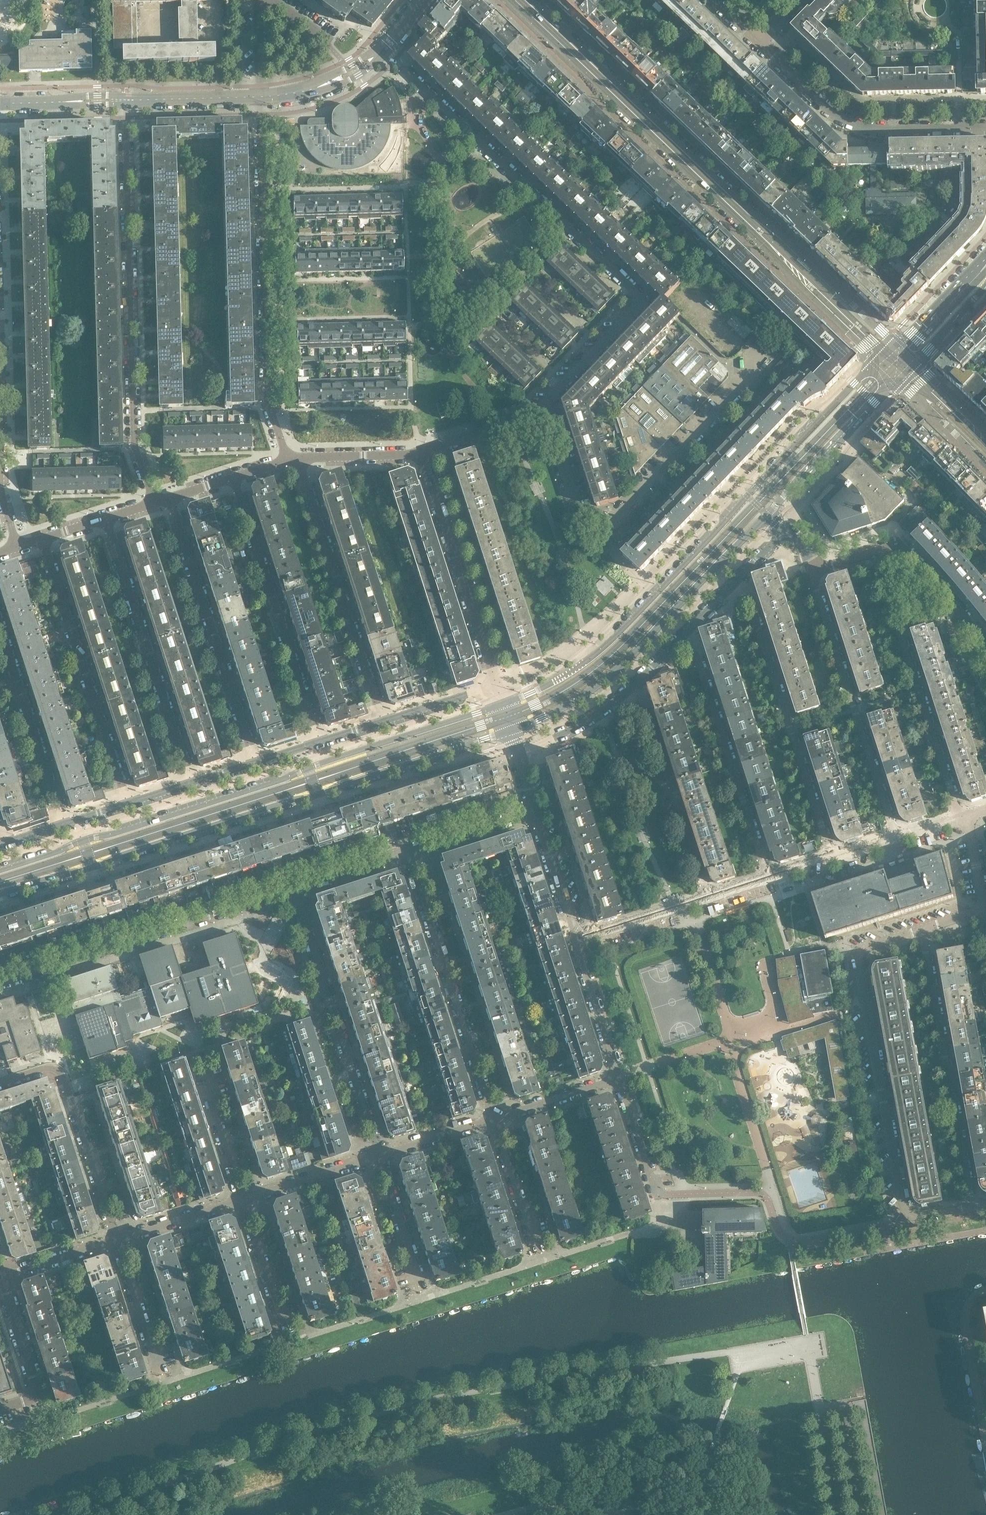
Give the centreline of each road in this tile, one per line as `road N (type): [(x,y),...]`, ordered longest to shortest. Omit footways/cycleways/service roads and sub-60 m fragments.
road 1 (secondary): [(0,898),(512,731)]
road 2 (secondary): [(504,705),(0,871)]
road 3 (residential): [(384,52),(635,291),(636,305),(546,399)]
road 4 (residential): [(922,930),(856,950),(867,1010),(905,1214),(972,1206)]
road 5 (residential): [(156,501),(132,409),(130,104)]
road 6 (residential): [(259,97),(274,405),(291,456)]
road 7 (secondary): [(512,731),(555,714),(637,651),(767,515)]
road 8 (secondary): [(747,496),(608,644),(555,684),(504,705)]
road 9 (tertiary): [(747,218),(518,0)]
road 10 (residential): [(0,985),(288,894)]
road 11 (residential): [(728,590),(755,620),(832,859)]
road 12 (residential): [(897,838),(814,570)]
road 13 (residential): [(922,930),(972,1206)]
road 14 (residential): [(378,722),(291,456)]
road 15 (residential): [(873,552),(960,818)]
road 16 (residential): [(376,1158),(288,894)]
road 17 (residential): [(255,761),(168,497)]
road 18 (residential): [(105,518),(192,782)]
road 19 (residential): [(231,476),(318,740)]
road 20 (residential): [(128,802),(39,539)]
road 21 (residential): [(412,855),(492,1120)]
road 22 (residential): [(769,879),(698,656),(680,639)]
road 23 (residential): [(985,126),(858,125),(759,45)]
road 24 (residential): [(497,685),(424,451)]
road 25 (residential): [(0,1083),(50,1067),(65,1079),(118,1243)]
road 26 (residential): [(600,528),(746,382),(754,364)]
road 27 (residential): [(632,688),(712,898)]
road 28 (tertiary): [(898,347),(782,237),(747,218)]
road 29 (residential): [(0,635),(61,824)]
road 30 (tertiary): [(747,218),(880,361)]
road 31 (secondary): [(880,361),(747,496)]
road 32 (secondary): [(767,515),(896,378)]
road 33 (residential): [(1,1282),(37,1396),(0,1409)]
road 34 (residential): [(290,1343),(248,1200)]
road 35 (residential): [(422,1299),(376,1158)]
road 36 (residential): [(541,1259),(492,1120)]
road 37 (residential): [(163,1383),(118,1243)]
road 38 (residential): [(620,1079),(579,941)]
road 39 (residential): [(600,528),(587,520),(546,399)]
road 40 (residential): [(248,1200),(207,1063)]
road 41 (residential): [(579,941),(712,898)]
road 42 (residential): [(248,1200),(118,1243)]
road 43 (residential): [(579,941),(537,812)]
road 44 (unclassified): [(259,97),(329,85),(384,52)]
road 45 (residential): [(376,1158),(248,1200)]
road 46 (residential): [(620,1079),(492,1120)]
road 47 (residential): [(291,456),(424,451)]
road 48 (residential): [(424,451),(546,399)]
road 49 (residential): [(412,855),(537,812)]
road 50 (residential): [(518,752),(632,688)]
road 51 (unclassified): [(0,104),(130,104)]
road 52 (residential): [(288,894),(412,855)]
road 53 (unclassified): [(130,104),(259,97)]
road 54 (secondary): [(985,256),(898,347)]
road 55 (residential): [(497,685),(378,722)]
road 56 (tertiary): [(896,378),(985,465)]
road 57 (residential): [(118,1243),(1,1282)]
road 58 (residential): [(492,1120),(376,1158)]
road 59 (residential): [(655,1194),(620,1079)]

